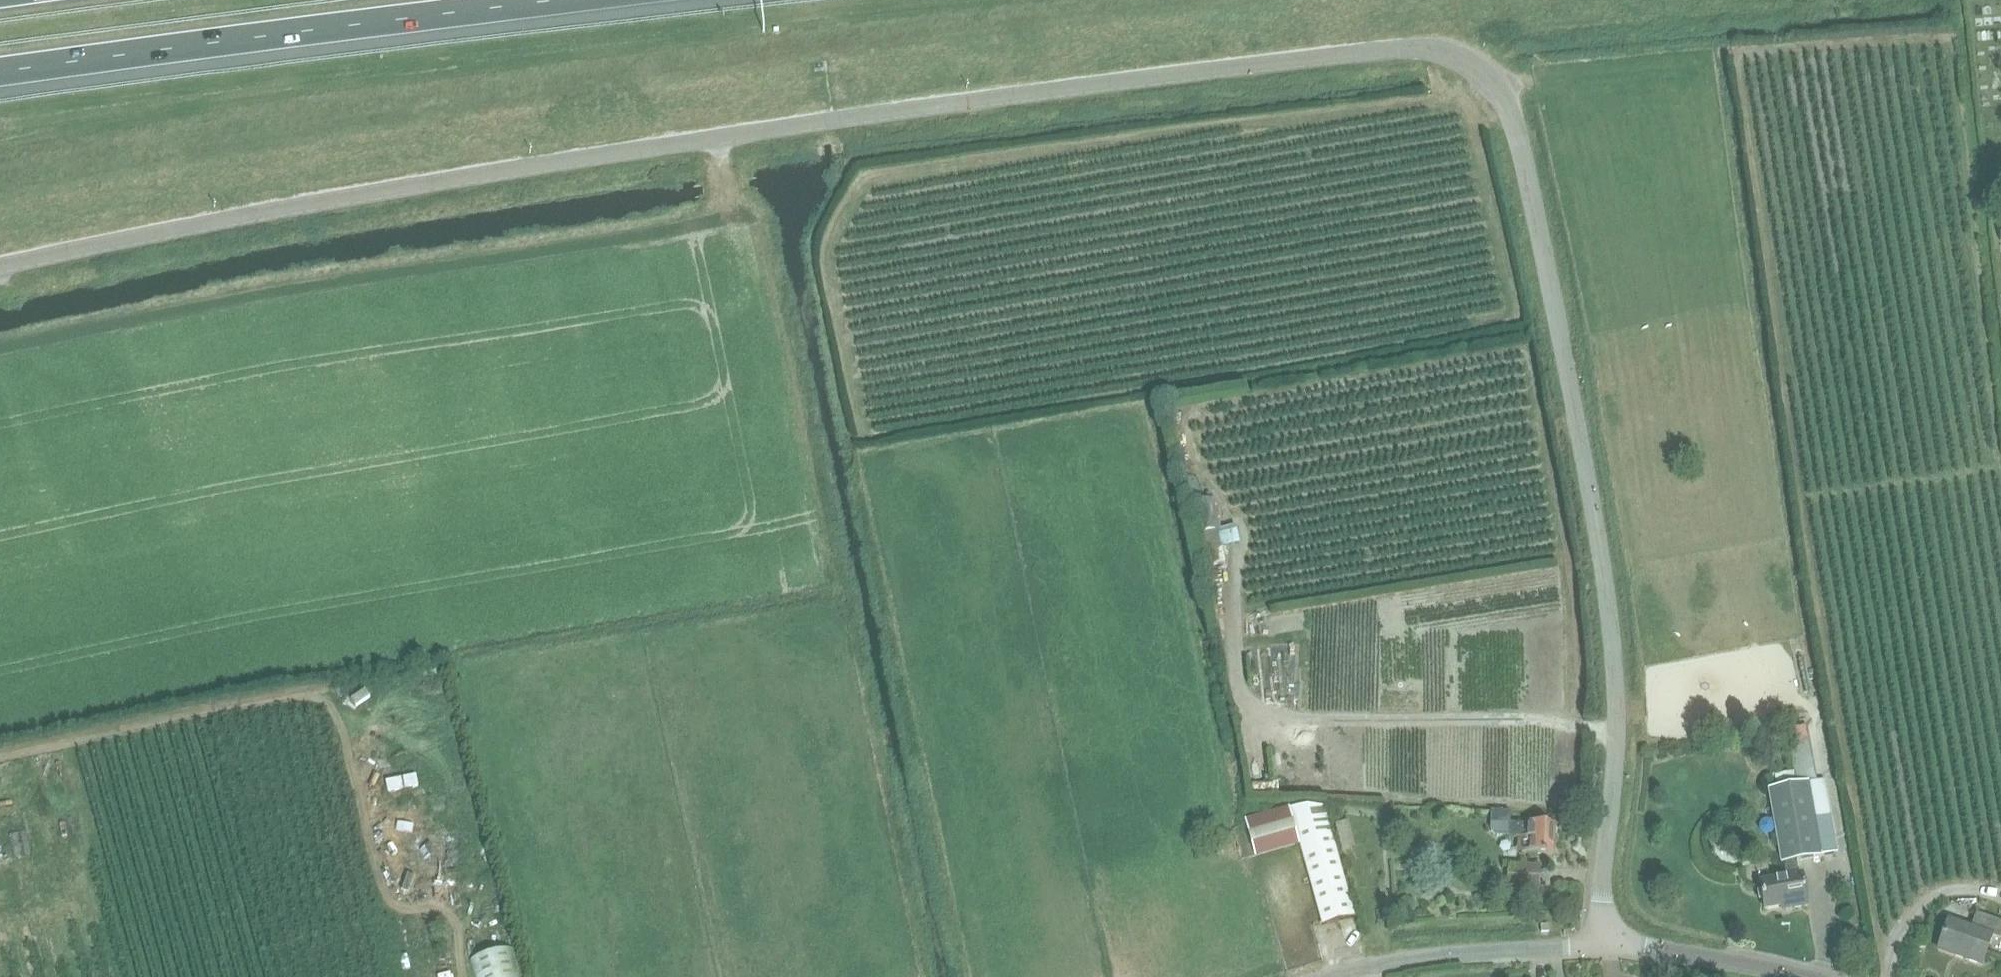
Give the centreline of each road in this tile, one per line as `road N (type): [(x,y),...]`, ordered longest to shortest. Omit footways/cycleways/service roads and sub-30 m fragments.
road 1 (unclassified): [(1611,809),(1617,694),(1570,384),(1515,117),(1482,72),(1404,51),(884,117),(532,171),(0,274)]
road 2 (motorway): [(0,80),(602,0)]
road 3 (residential): [(1342,976),(1387,965),(1603,944)]
road 4 (residential): [(1790,976),(1603,944)]
road 5 (residential): [(1603,944),(1611,809)]

